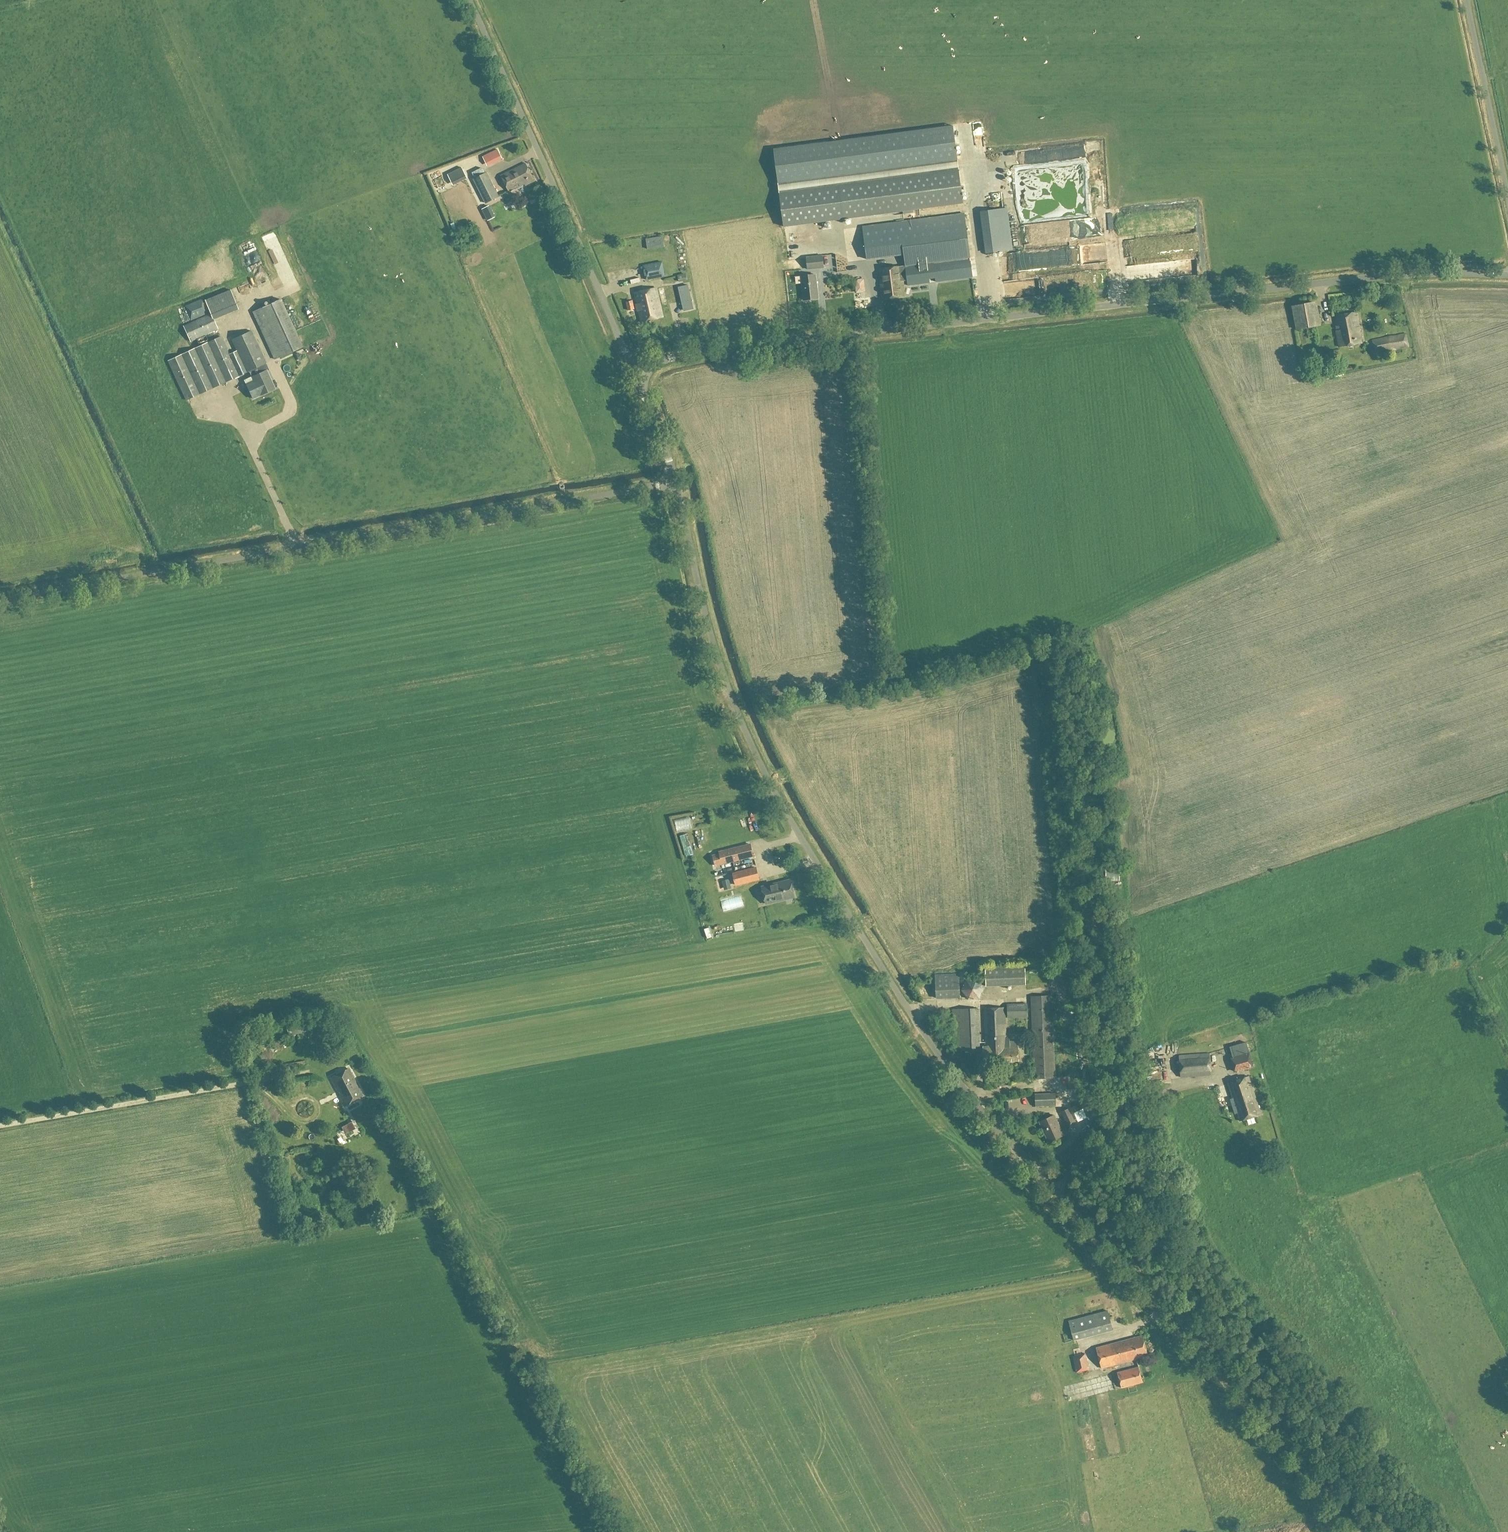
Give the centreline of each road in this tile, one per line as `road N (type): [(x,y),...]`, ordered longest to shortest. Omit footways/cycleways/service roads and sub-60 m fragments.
road 1 (unclassified): [(1359,1531),(975,1111),(824,890),(776,808),(717,658),(675,481)]
road 2 (unclassified): [(634,369),(807,338),(1373,277),(1507,274)]
road 3 (unclassified): [(0,602),(675,481)]
road 4 (unclassified): [(634,369),(468,0)]
road 5 (unclassified): [(1507,201),(1466,0)]

